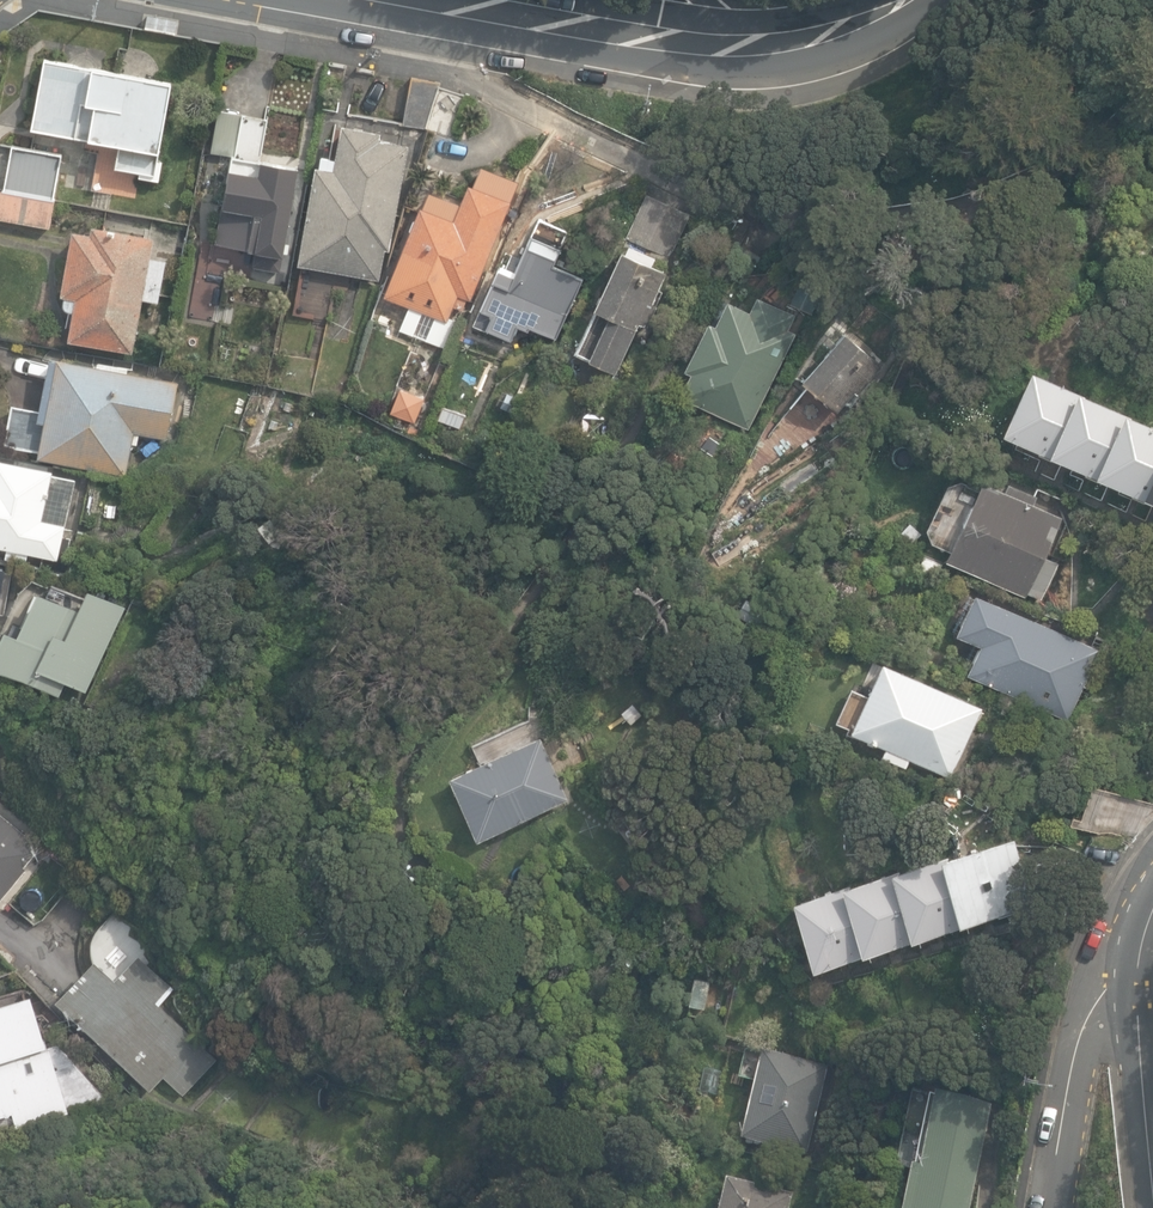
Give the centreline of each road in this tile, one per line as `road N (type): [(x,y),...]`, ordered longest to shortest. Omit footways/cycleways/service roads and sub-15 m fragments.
road 1 (secondary): [(425,0),(757,47),(826,37),(905,0)]
road 2 (residential): [(1055,1207),(1080,1025),(1145,924)]
road 3 (residential): [(1152,1160),(1142,1025),(1145,924)]

